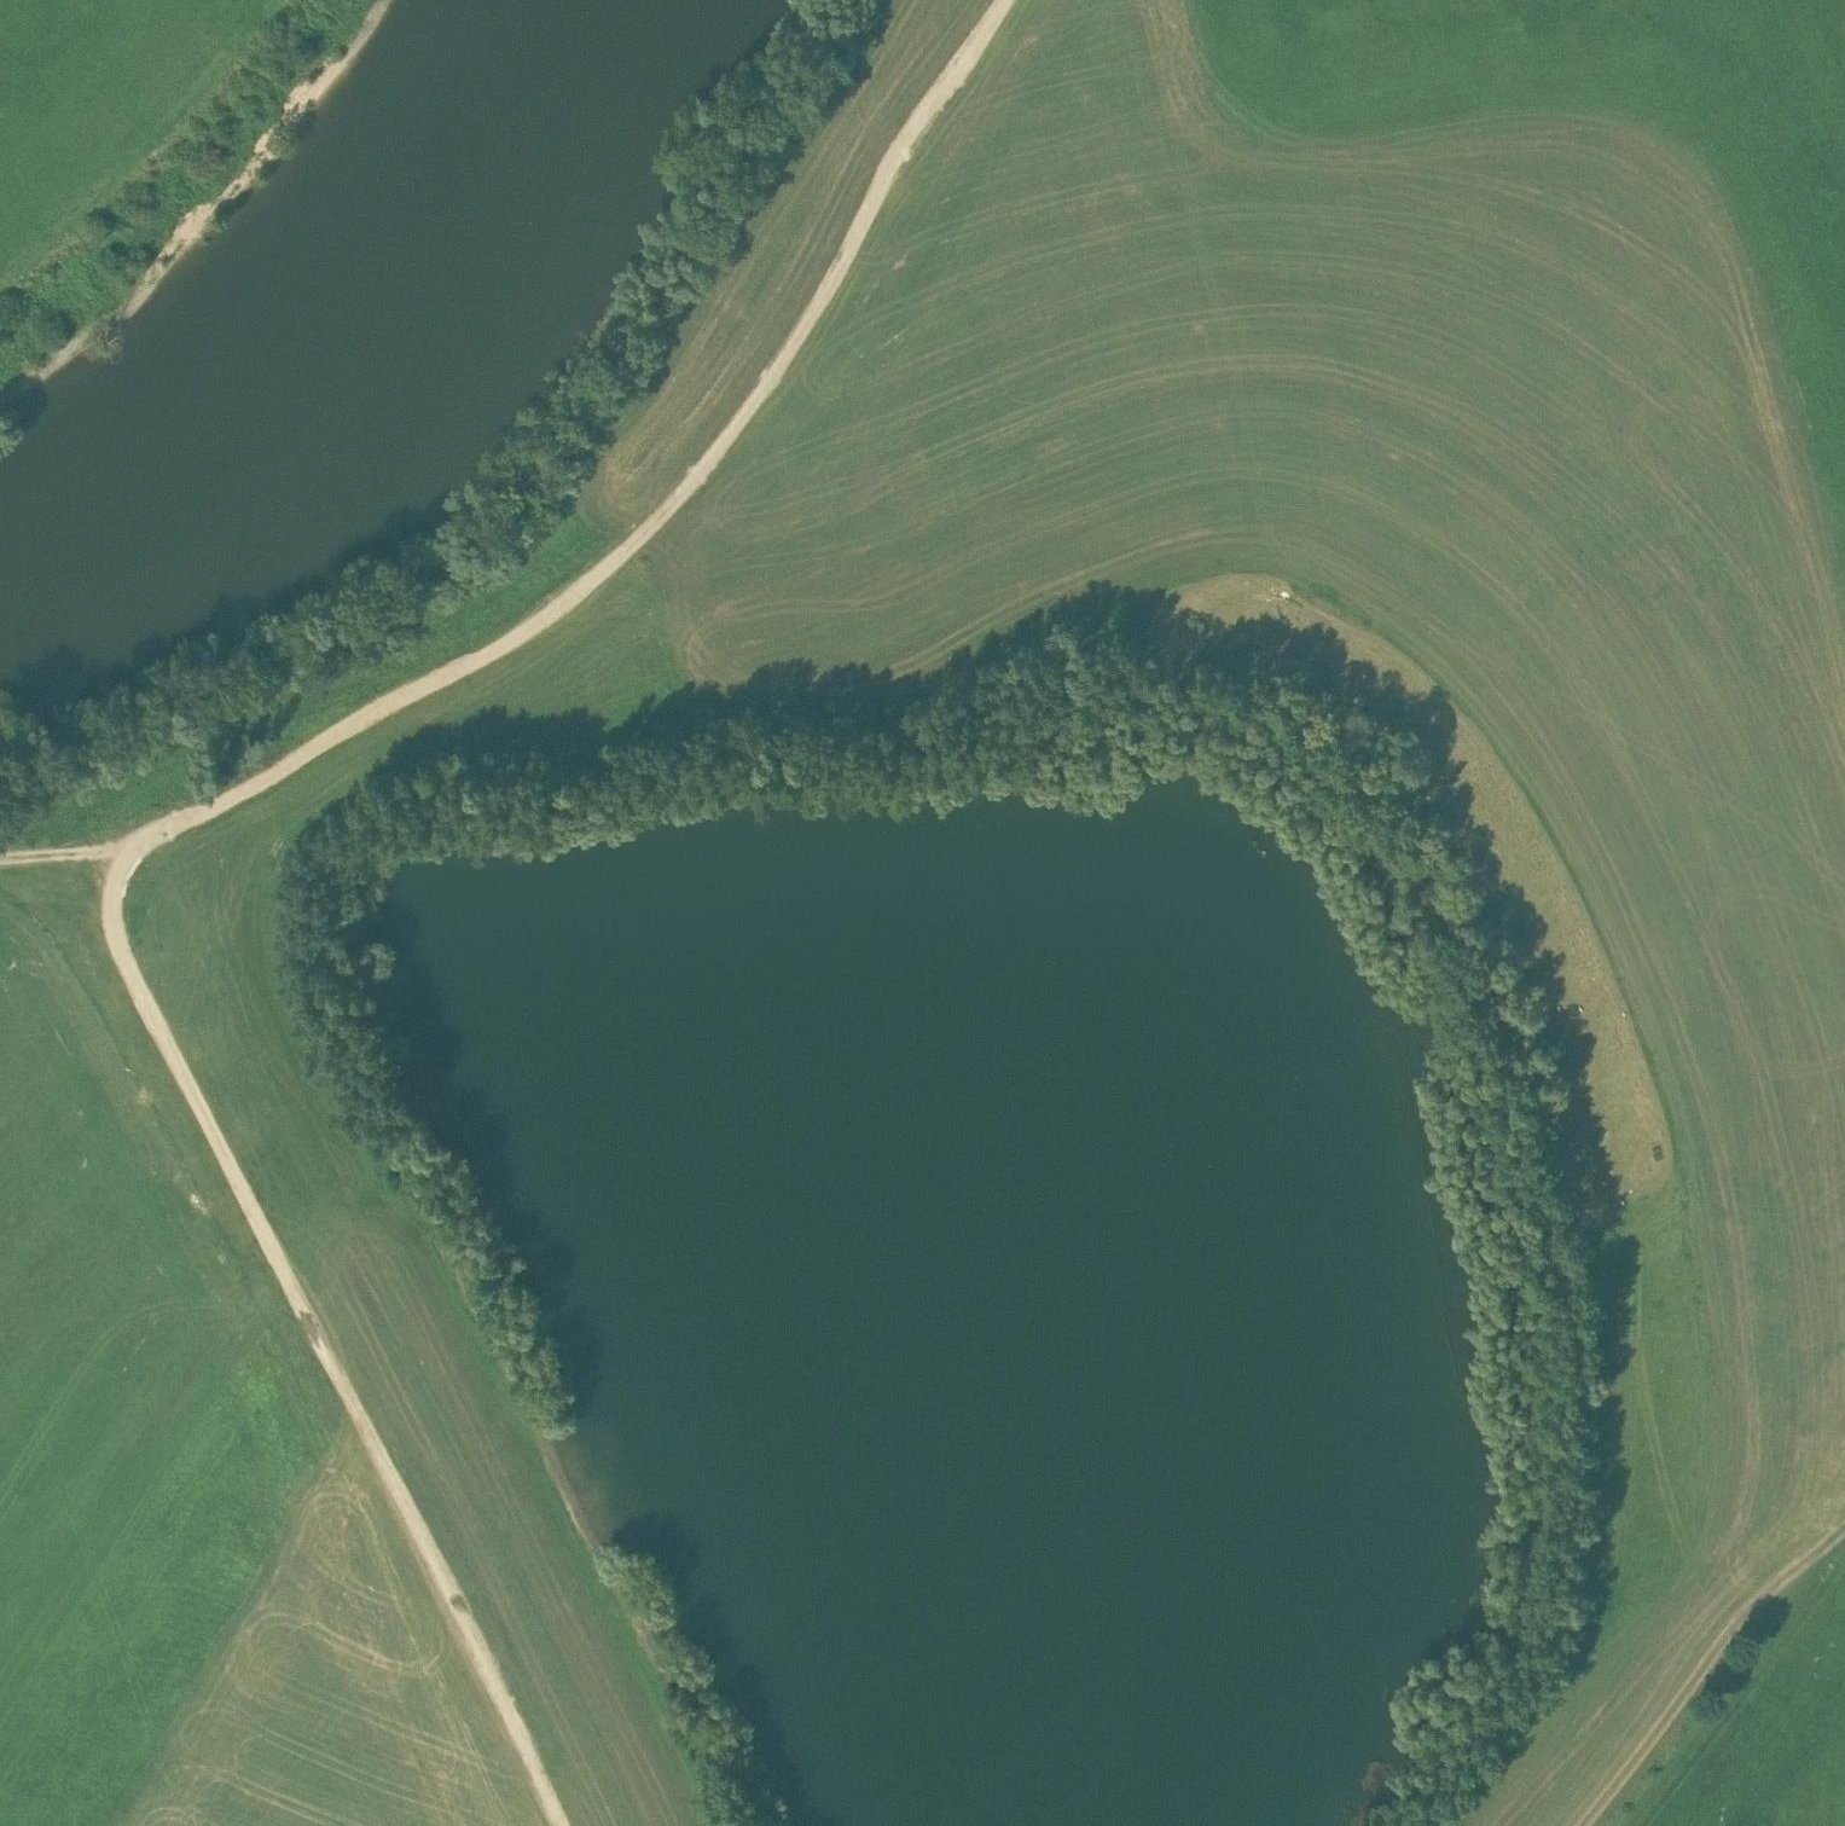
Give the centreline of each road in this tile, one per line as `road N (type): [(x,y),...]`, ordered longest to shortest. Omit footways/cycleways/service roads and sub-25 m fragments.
road 1 (track): [(1006,0),(721,441),(625,545),(541,620),(195,805),(139,843),(118,872),(115,909)]
road 2 (track): [(567,1825),(468,1598),(166,1045),(134,980),(115,909)]

